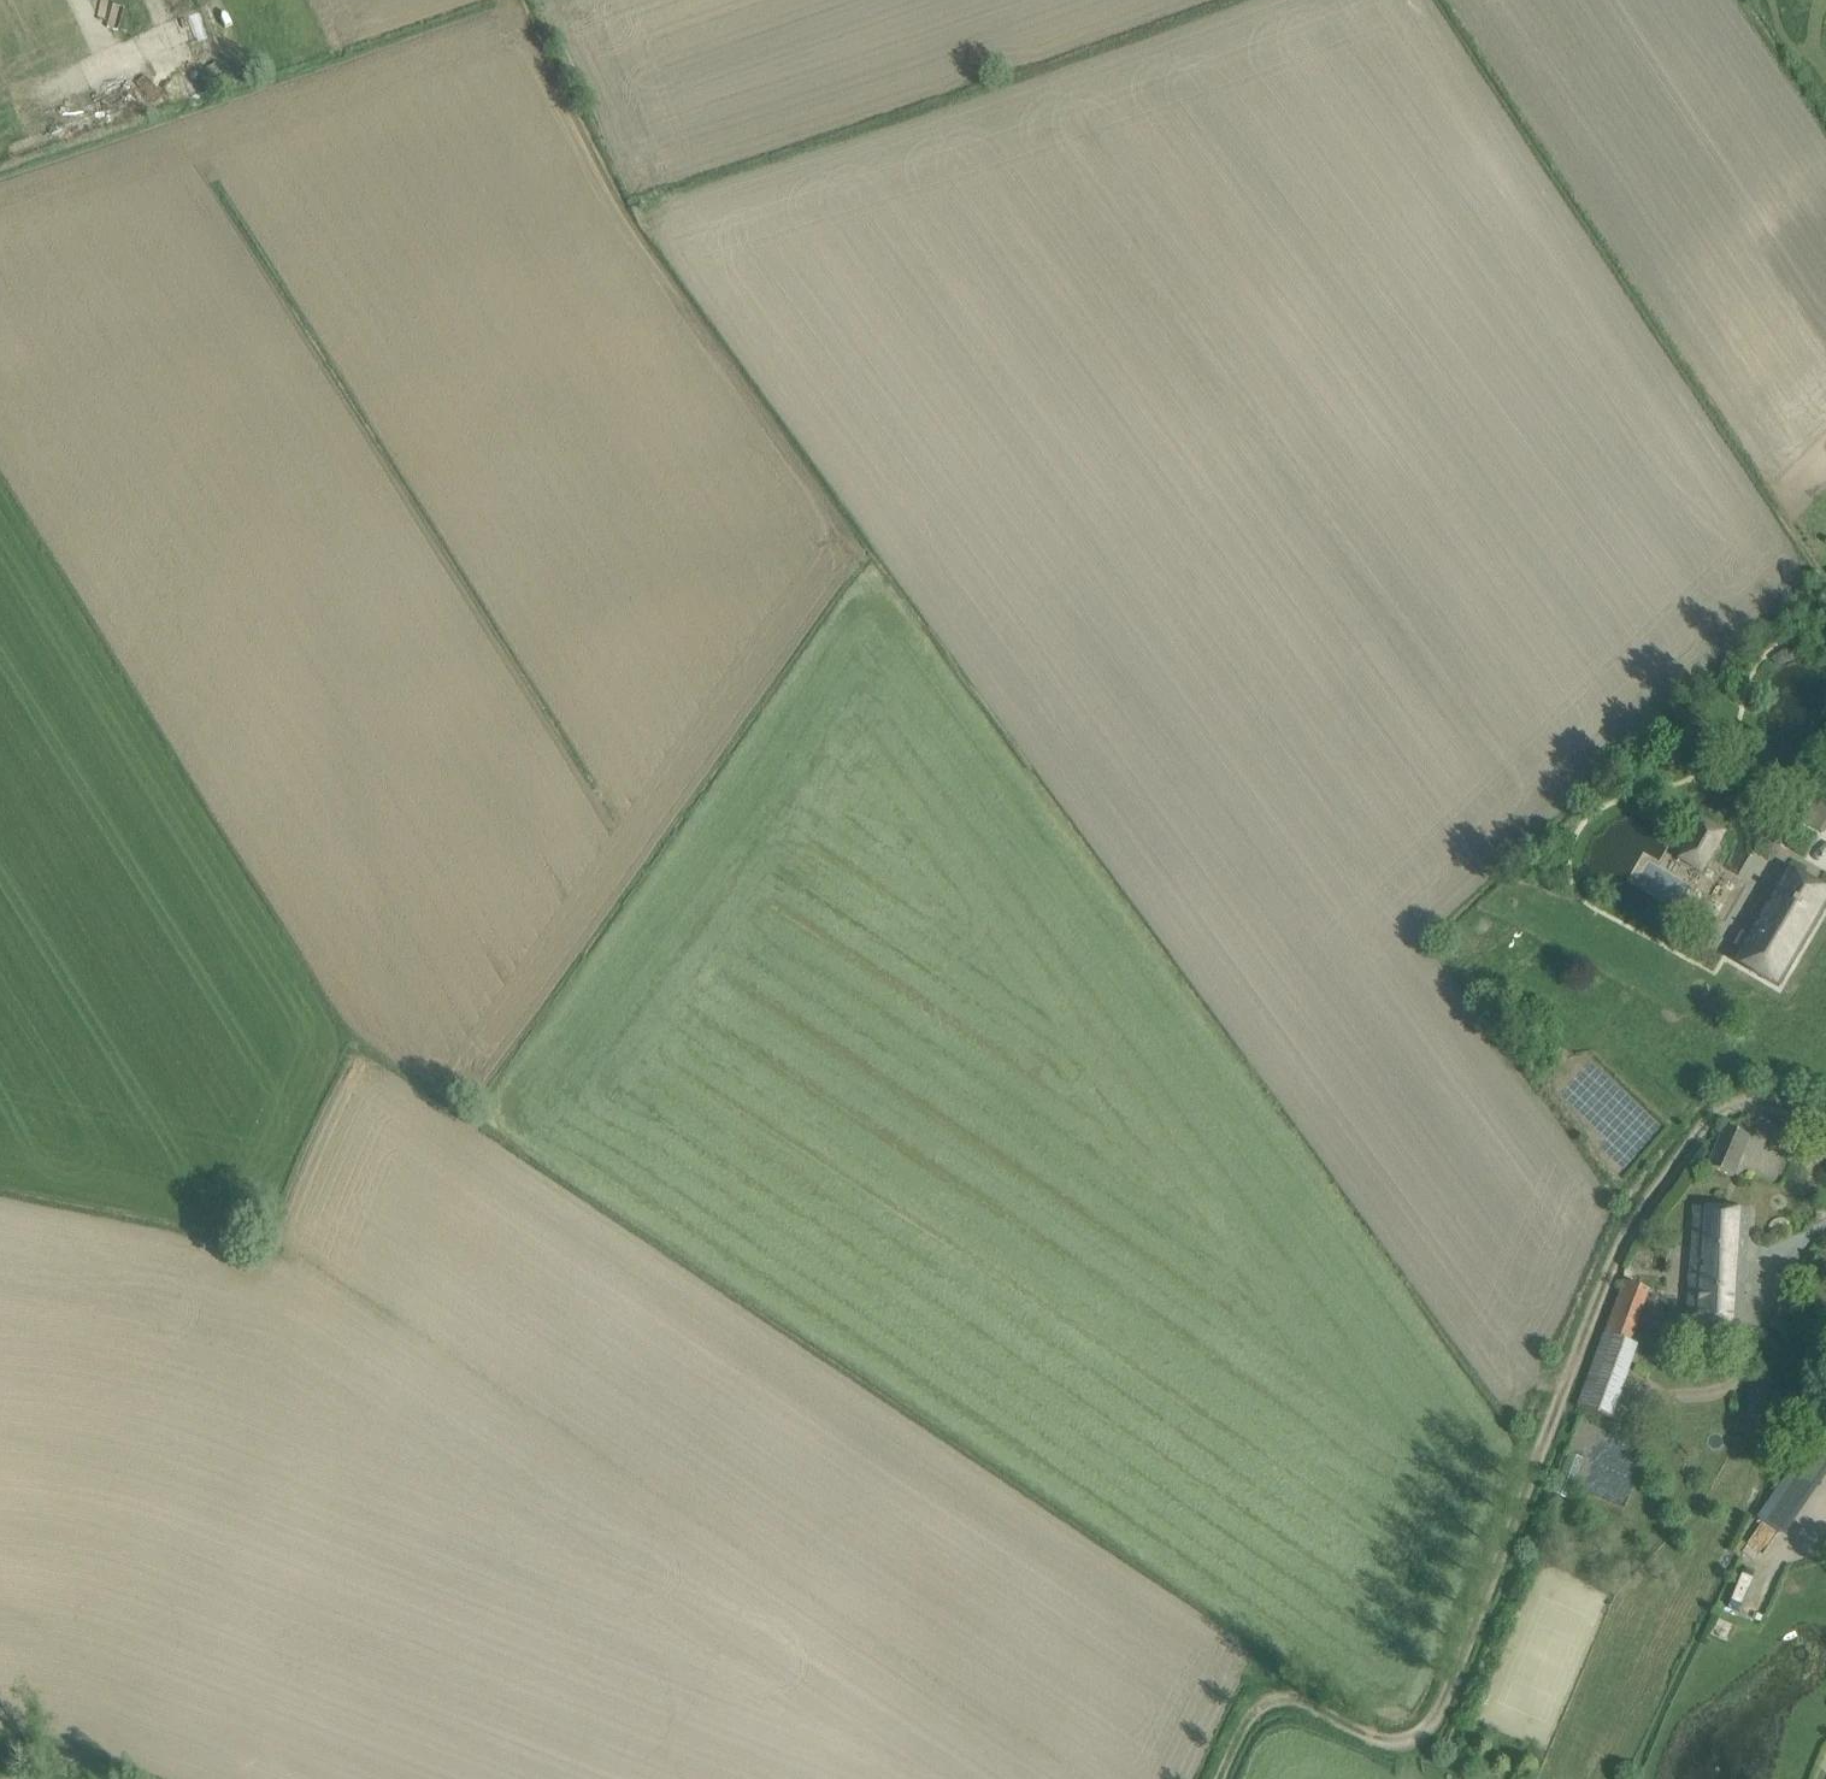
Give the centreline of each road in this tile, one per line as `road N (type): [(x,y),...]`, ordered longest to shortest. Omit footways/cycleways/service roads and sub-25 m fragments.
road 1 (track): [(1825,1114),(1752,1099),(1724,1108),(1613,1269),(1441,1716),(1391,1744),(1308,1700),(1281,1697),(1257,1712),(1222,1778)]

